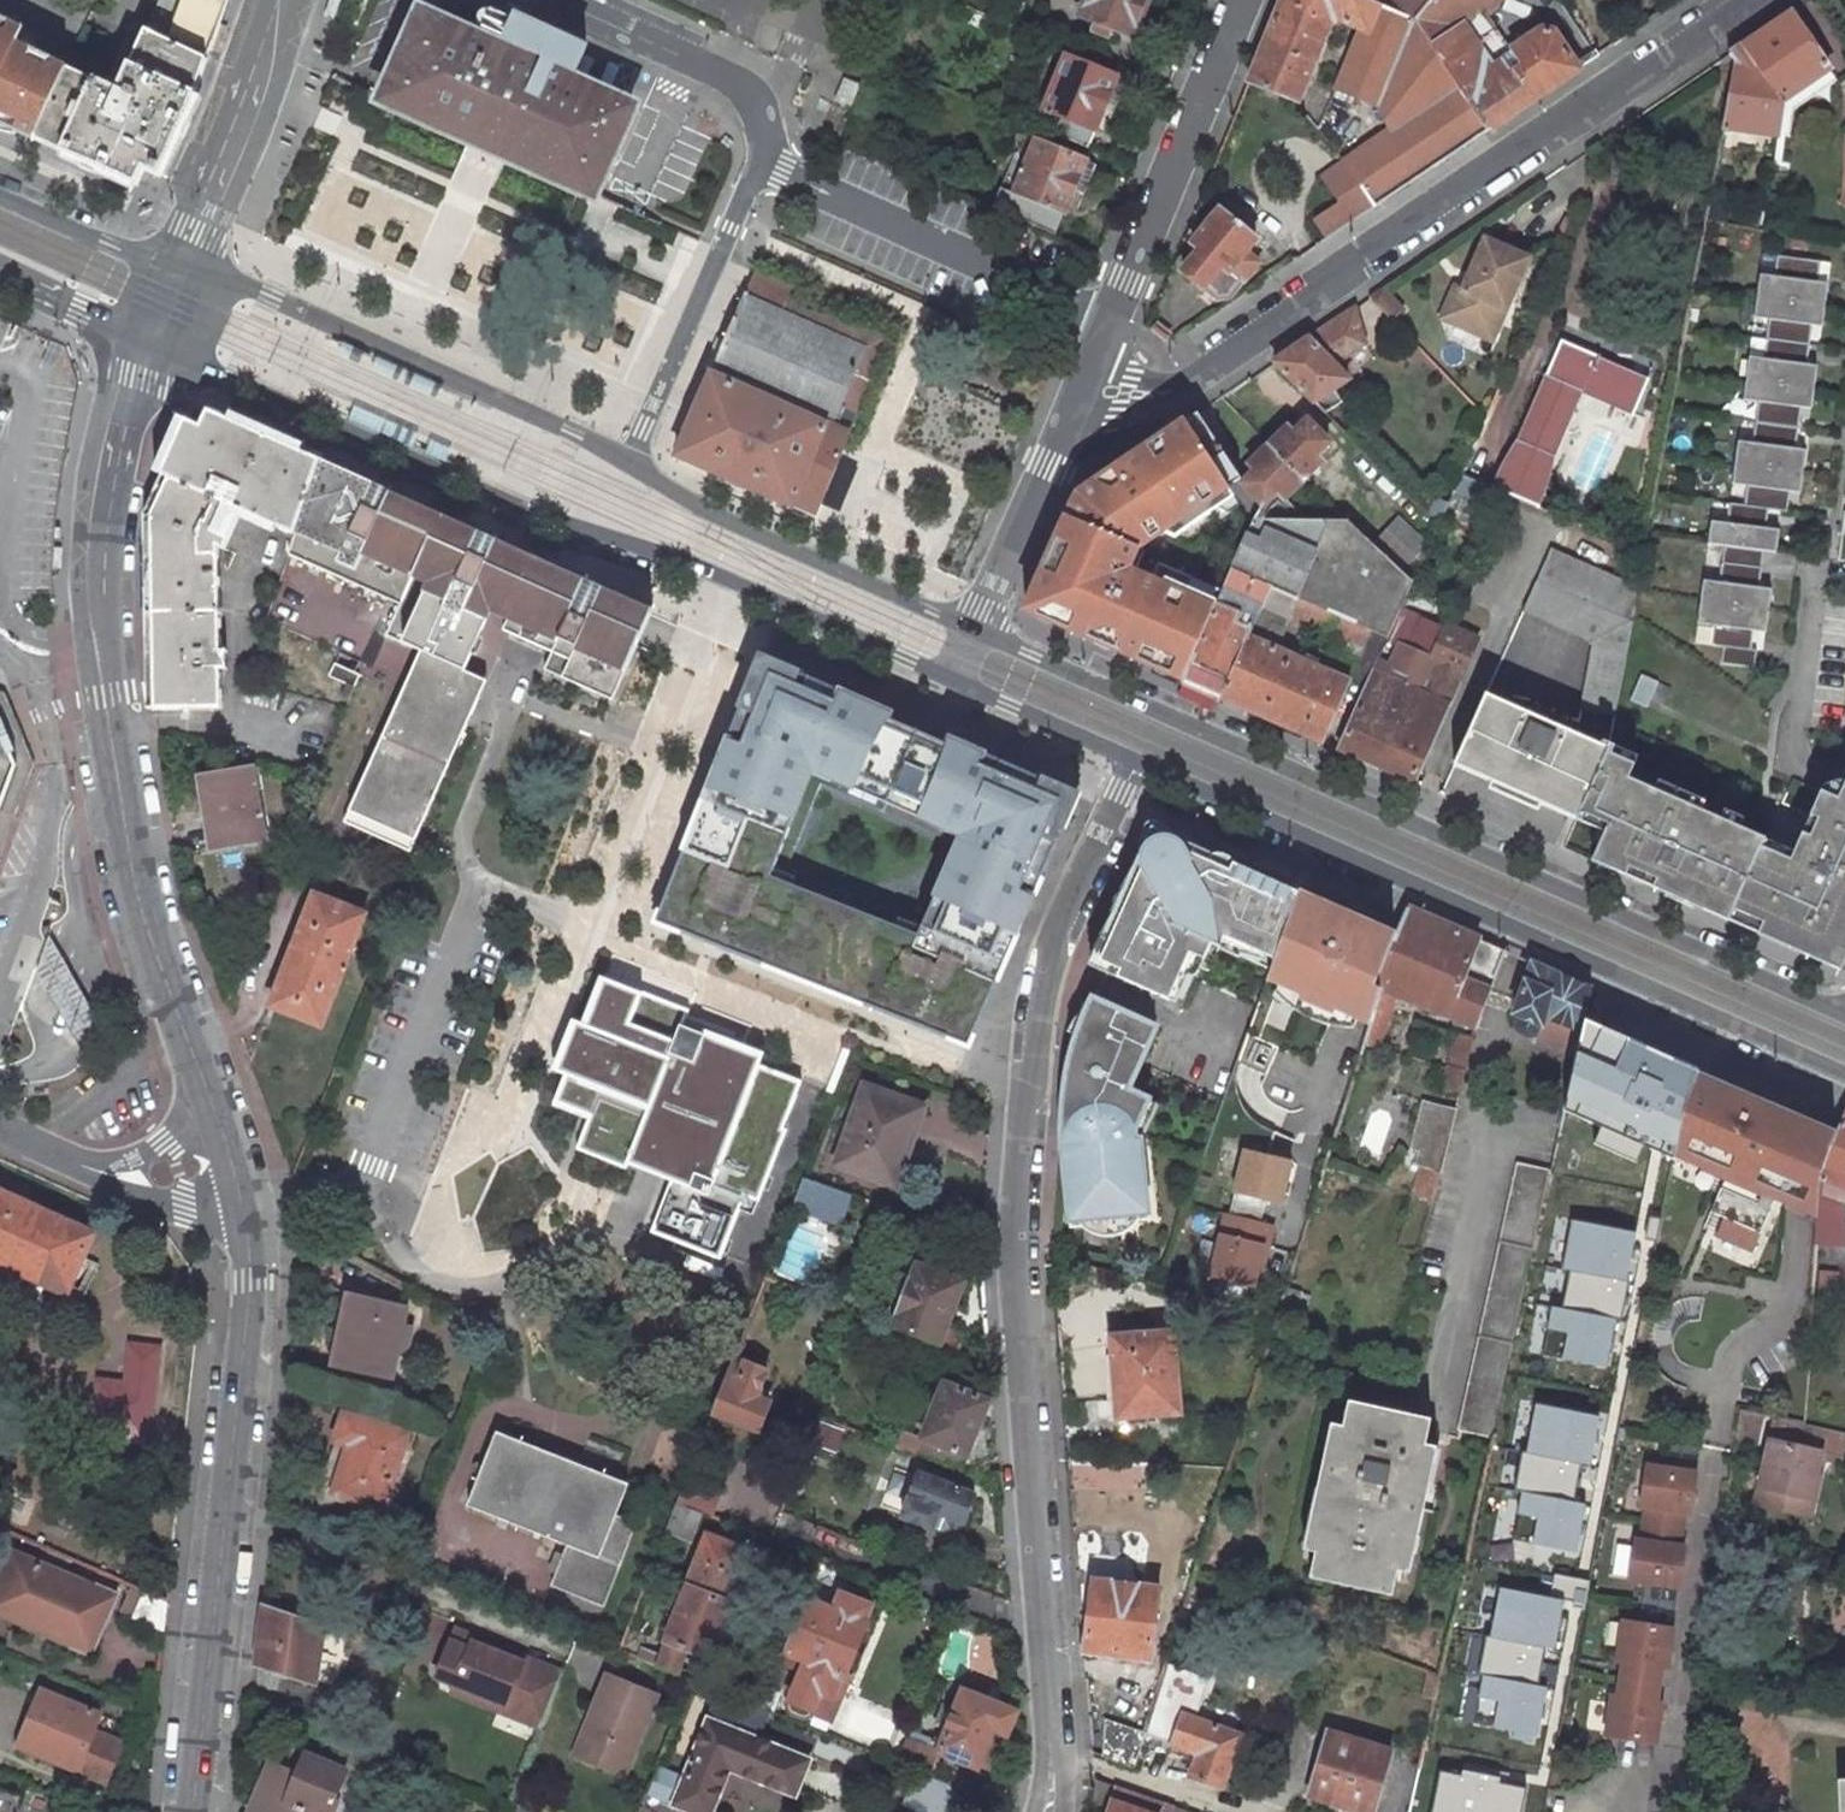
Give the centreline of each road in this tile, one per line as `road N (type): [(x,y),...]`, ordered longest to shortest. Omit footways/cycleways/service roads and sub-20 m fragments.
road 1 (primary): [(1844,1013),(974,630)]
road 2 (residential): [(1138,759),(1052,955),(1034,1050),(1012,1265),(1041,1621)]
road 3 (primary): [(148,341),(537,514),(687,559),(955,678)]
road 4 (residential): [(1054,464),(1734,0)]
road 5 (primary): [(1138,759),(1828,1065)]
road 6 (residential): [(202,1066),(159,947),(122,768),(105,619),(105,532),(148,341)]
road 7 (residential): [(628,462),(756,171),(771,166),(1112,324)]
road 8 (residential): [(192,1811),(237,1431),(250,1281),(245,1199)]
road 9 (primary): [(628,462),(254,287),(178,263)]
road 10 (primary): [(974,630),(719,515),(628,462)]
road 11 (residential): [(1241,0),(1112,324)]
road 12 (residential): [(1041,1621),(741,1501)]
road 13 (residential): [(178,263),(249,90),(276,0)]
road 14 (primary): [(955,678),(1138,759)]
road 15 (residential): [(1041,1621),(1054,1787),(1047,1811)]
road 16 (primary): [(178,263),(112,245),(0,195)]
road 17 (residential): [(1054,464),(974,630)]
road 18 (residential): [(202,1066),(184,1123),(162,1143),(131,1160),(82,1166)]
road 19 (residential): [(82,1166),(184,1207),(245,1199)]
road 20 (primary): [(0,268),(148,341)]
road 21 (residential): [(1112,324),(1054,464)]
road 22 (residential): [(245,1199),(202,1066)]

